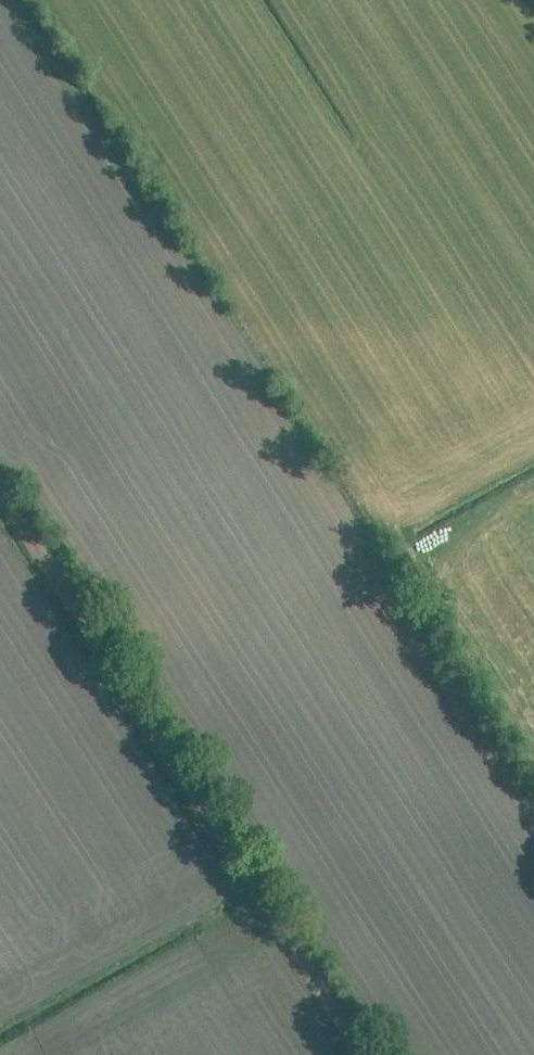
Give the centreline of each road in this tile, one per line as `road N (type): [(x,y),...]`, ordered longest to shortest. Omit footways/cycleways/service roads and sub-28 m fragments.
road 1 (track): [(0,487),(362,1054)]

